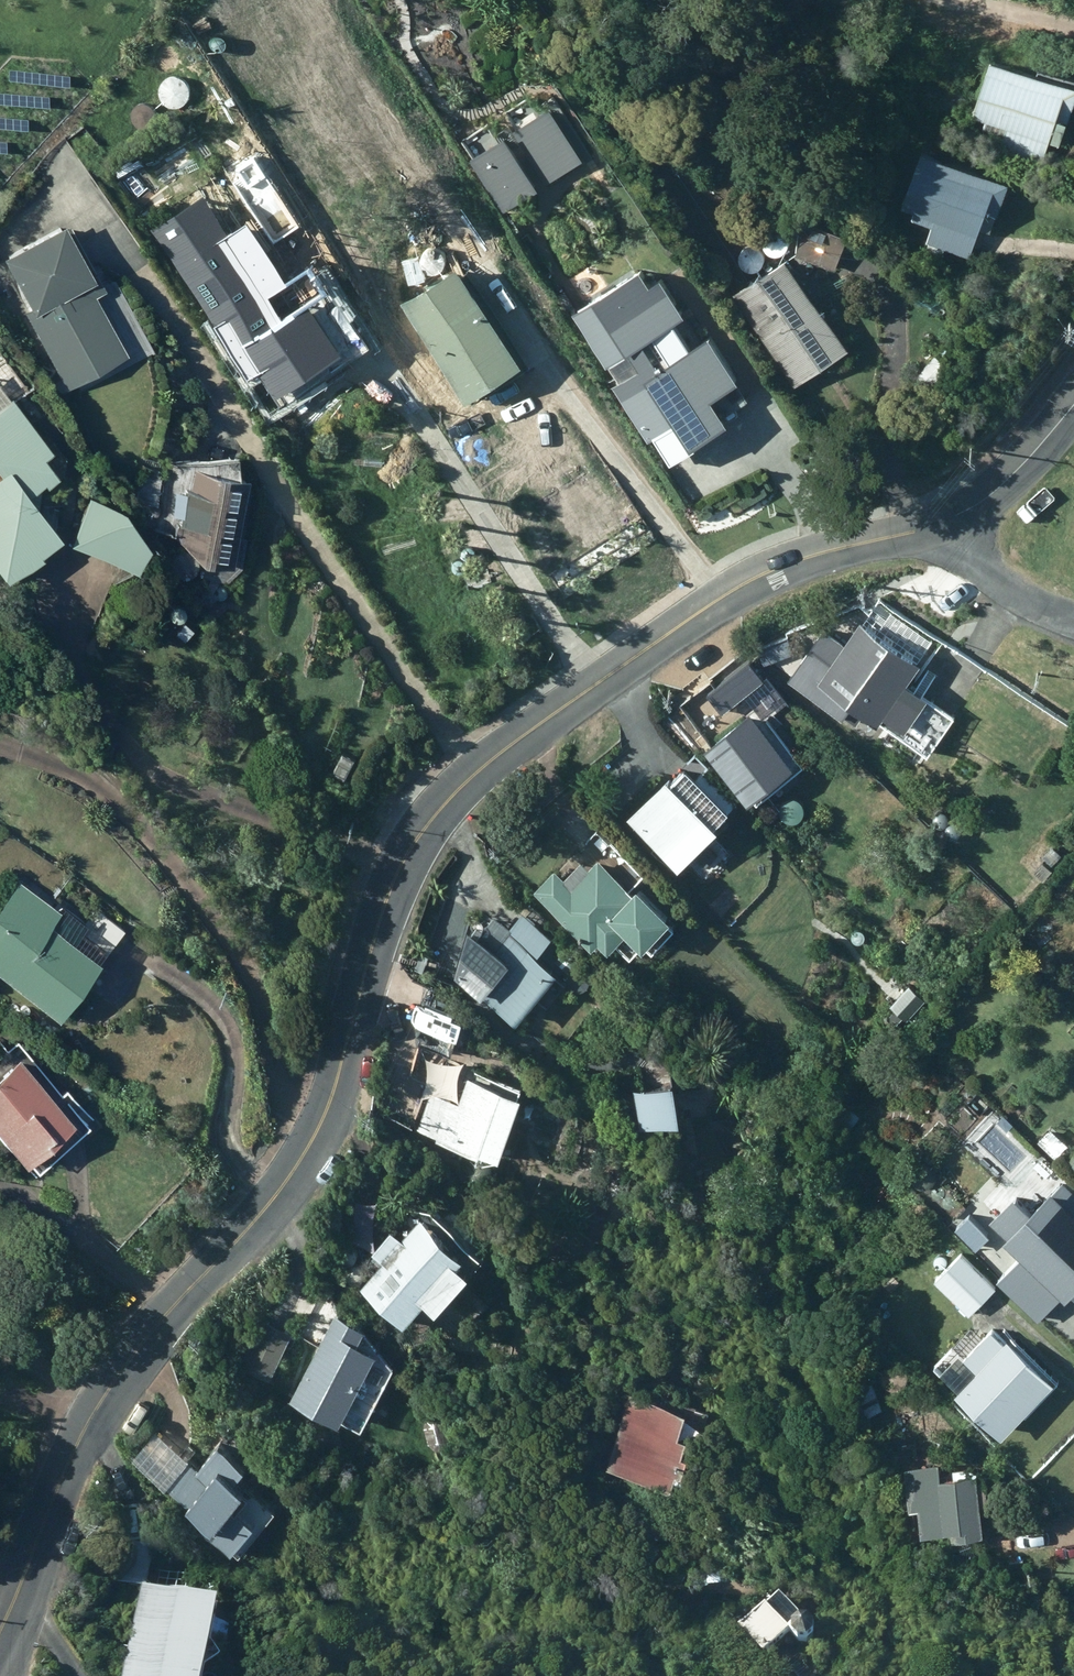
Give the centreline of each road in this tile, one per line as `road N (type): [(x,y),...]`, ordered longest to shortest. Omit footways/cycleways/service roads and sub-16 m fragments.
road 1 (tertiary): [(0,1631),(102,1397),(269,1203),(314,1139),(387,902),(447,800),(545,719),(720,598),(769,571),(947,520)]
road 2 (tertiary): [(947,520),(1011,475),(1073,403)]
road 3 (residential): [(947,520),(988,572),(1073,625)]

